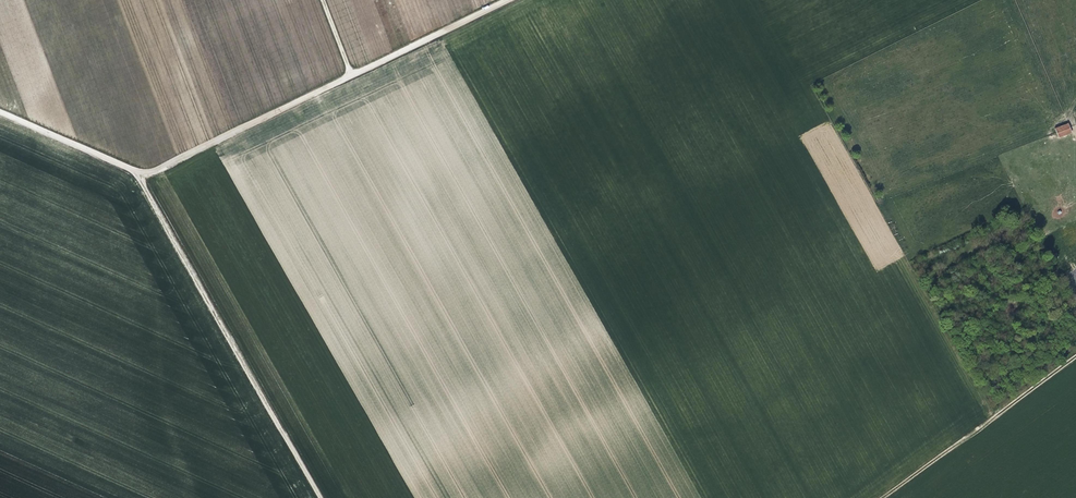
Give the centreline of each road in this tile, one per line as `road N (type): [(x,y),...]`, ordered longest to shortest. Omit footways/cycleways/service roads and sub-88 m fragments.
road 1 (track): [(0,113),(139,179),(507,0)]
road 2 (track): [(139,179),(322,497)]
road 3 (track): [(884,497),(1075,358)]

